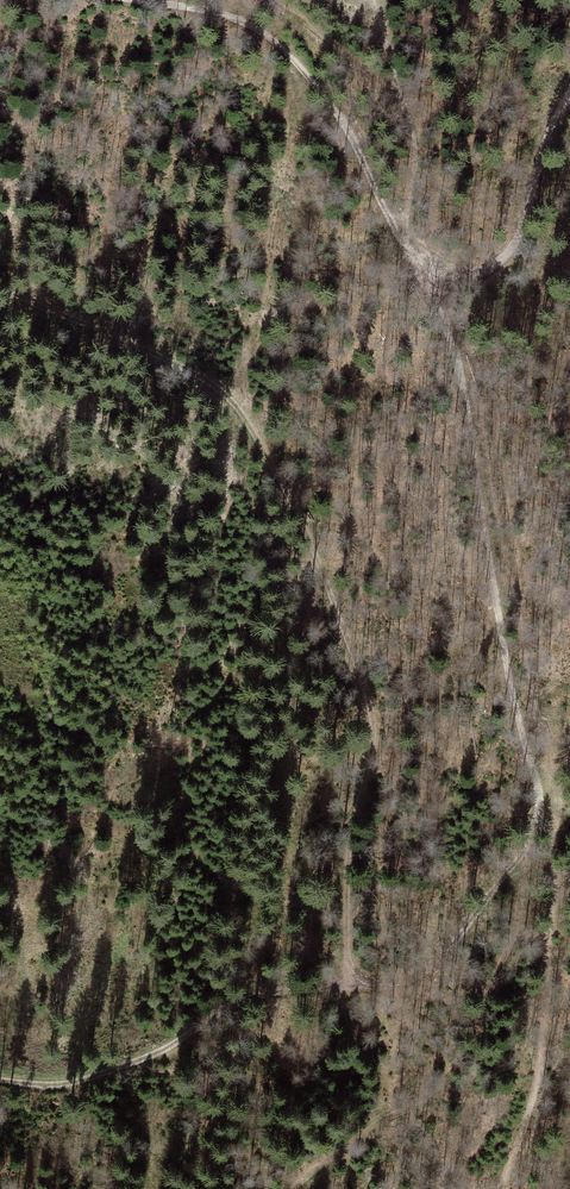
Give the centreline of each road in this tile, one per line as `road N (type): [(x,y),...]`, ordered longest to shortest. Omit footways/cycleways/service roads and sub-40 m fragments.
road 1 (track): [(444,280),(498,618),(555,879),(534,1098),(502,1188)]
road 2 (track): [(0,288),(219,391),(285,485),(370,707),(371,750),(347,886)]
road 3 (track): [(544,810),(510,872),(417,983),(273,990),(144,1060),(80,1083),(0,1077)]
road 4 (track): [(139,0),(227,15),(273,41),(328,101),(400,236)]
road 5 (track): [(444,280),(494,269),(512,247),(569,92)]

